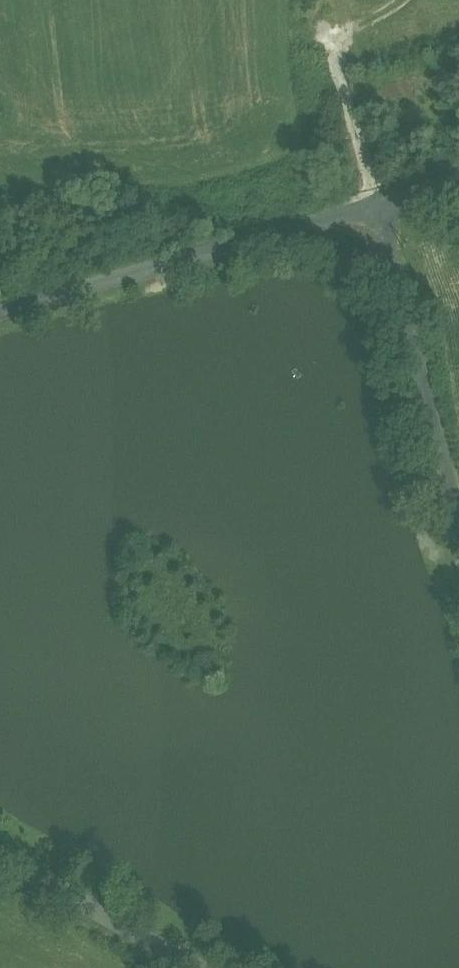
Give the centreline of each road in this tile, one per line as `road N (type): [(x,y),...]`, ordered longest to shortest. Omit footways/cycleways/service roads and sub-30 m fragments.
road 1 (track): [(458,184),(0,319)]
road 2 (track): [(386,206),(458,488)]
road 3 (unclassified): [(196,967),(0,856)]

